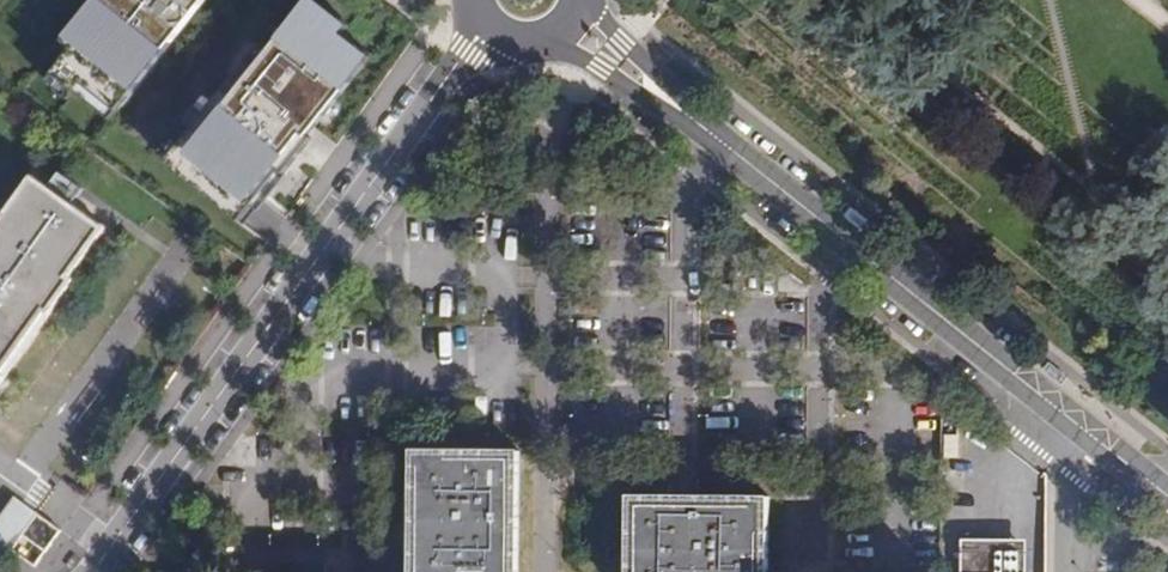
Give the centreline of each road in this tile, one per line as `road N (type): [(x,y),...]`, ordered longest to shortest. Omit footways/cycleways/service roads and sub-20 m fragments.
road 1 (tertiary): [(1167,505),(602,63),(572,30)]
road 2 (tertiary): [(489,33),(465,55),(94,571)]

